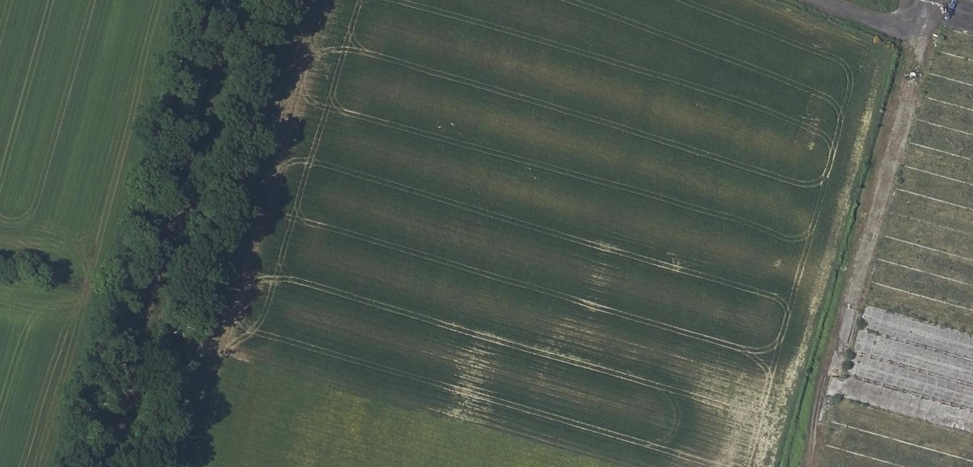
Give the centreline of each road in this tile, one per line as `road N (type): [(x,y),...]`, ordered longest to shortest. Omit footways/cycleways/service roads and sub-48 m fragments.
road 1 (track): [(101,466),(232,0)]

